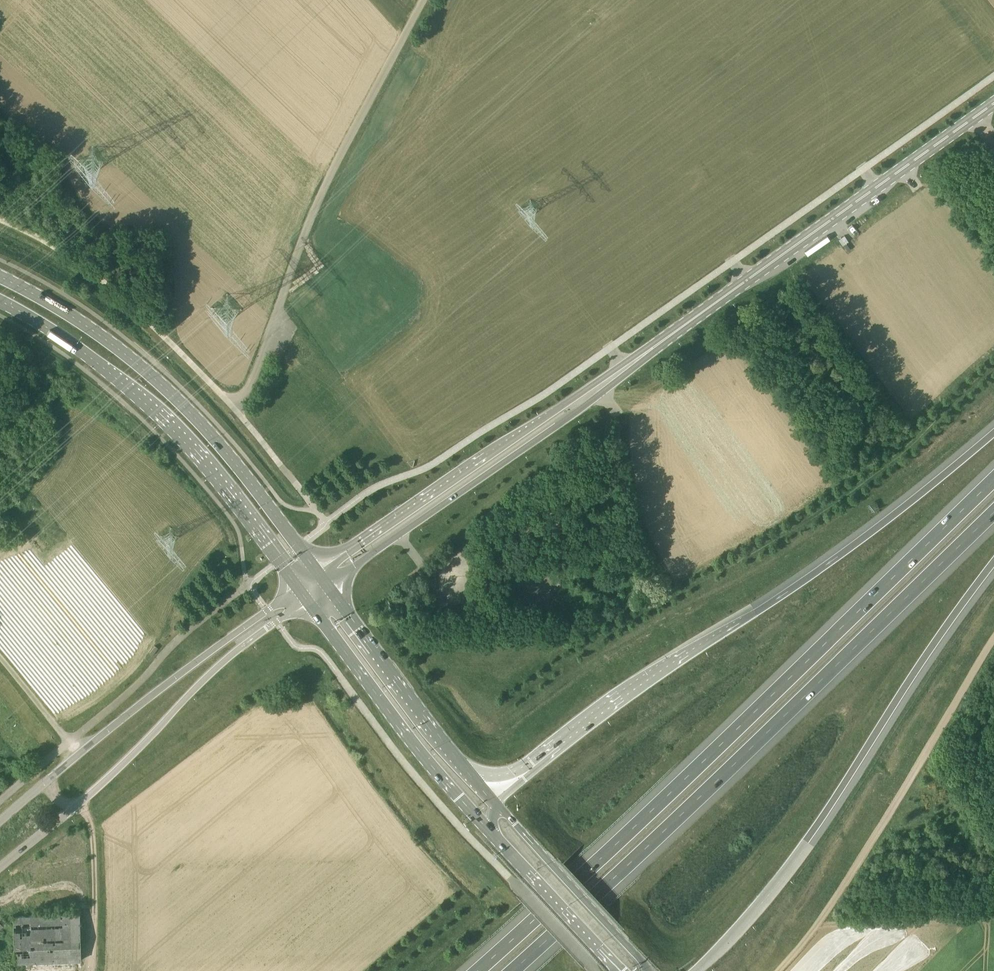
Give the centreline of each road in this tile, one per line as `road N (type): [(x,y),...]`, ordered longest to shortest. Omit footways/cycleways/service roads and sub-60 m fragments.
road 1 (motorway): [(993,479),(476,970)]
road 2 (motorway): [(514,970),(993,512)]
road 3 (motorway): [(993,431),(874,530),(613,708),(497,803)]
road 4 (motorway): [(694,970),(806,841),(993,561)]
road 5 (unclassified): [(236,410),(316,204),(427,0)]
road 6 (primary): [(319,574),(227,454),(162,385),(60,309),(0,277)]
road 7 (secondary): [(652,348),(993,103)]
road 8 (primary): [(0,301),(103,366),(169,426),(299,589)]
road 9 (secondary): [(327,585),(581,409),(652,348)]
road 10 (secondary): [(652,348),(319,574)]
road 11 (track): [(781,970),(888,829),(993,649)]
road 12 (unclassified): [(72,810),(226,660),(307,600)]
road 13 (unclassified): [(236,410),(126,299),(0,219)]
road 14 (primary): [(307,600),(494,836)]
road 15 (primary): [(497,803),(327,585)]
road 16 (unclassified): [(299,589),(79,755)]
road 17 (primary): [(648,970),(497,803)]
road 18 (track): [(72,810),(91,838),(94,963)]
road 19 (primary): [(494,836),(600,948)]
road 20 (residential): [(79,755),(0,658)]

